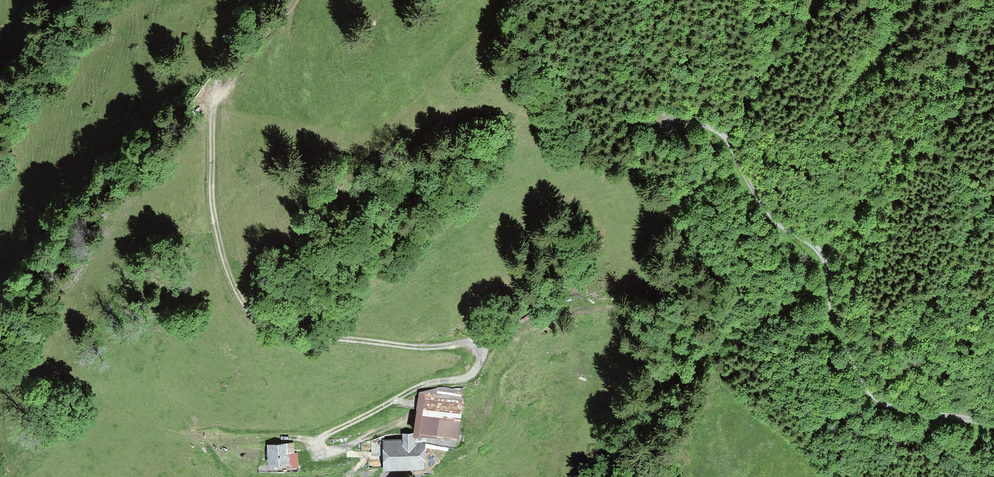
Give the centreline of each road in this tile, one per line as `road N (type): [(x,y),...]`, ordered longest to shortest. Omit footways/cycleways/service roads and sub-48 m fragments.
road 1 (track): [(229,443),(326,437),(416,390),(464,379),(482,354),(464,345),(311,337),(252,316),(225,262),(211,190),(214,96),(239,0)]
road 2 (track): [(697,119),(722,135),(779,226),(826,262),(835,320),(877,398),(993,426)]
road 3 (track): [(295,0),(213,116)]
road 4 (track): [(708,128),(669,144),(646,124),(662,114),(697,119)]

